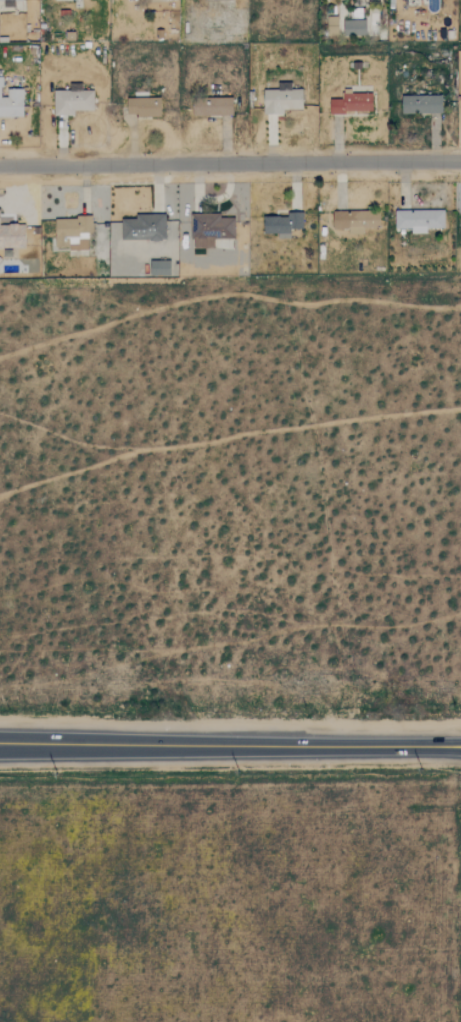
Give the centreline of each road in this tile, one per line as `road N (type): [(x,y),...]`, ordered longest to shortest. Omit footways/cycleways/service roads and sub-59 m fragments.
road 1 (residential): [(0,162),(460,158)]
road 2 (primary): [(460,746),(0,746)]

